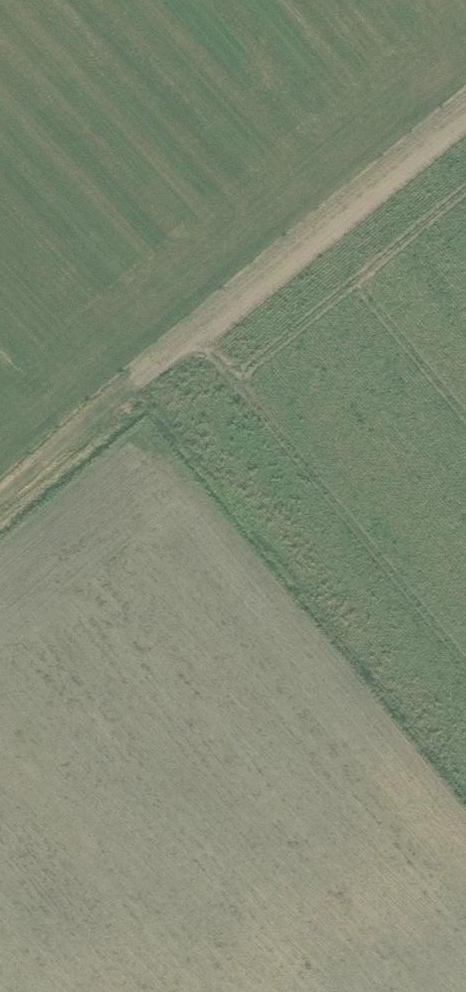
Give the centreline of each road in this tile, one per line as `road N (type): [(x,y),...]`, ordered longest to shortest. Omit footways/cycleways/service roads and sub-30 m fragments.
road 1 (track): [(130,388),(0,496)]

